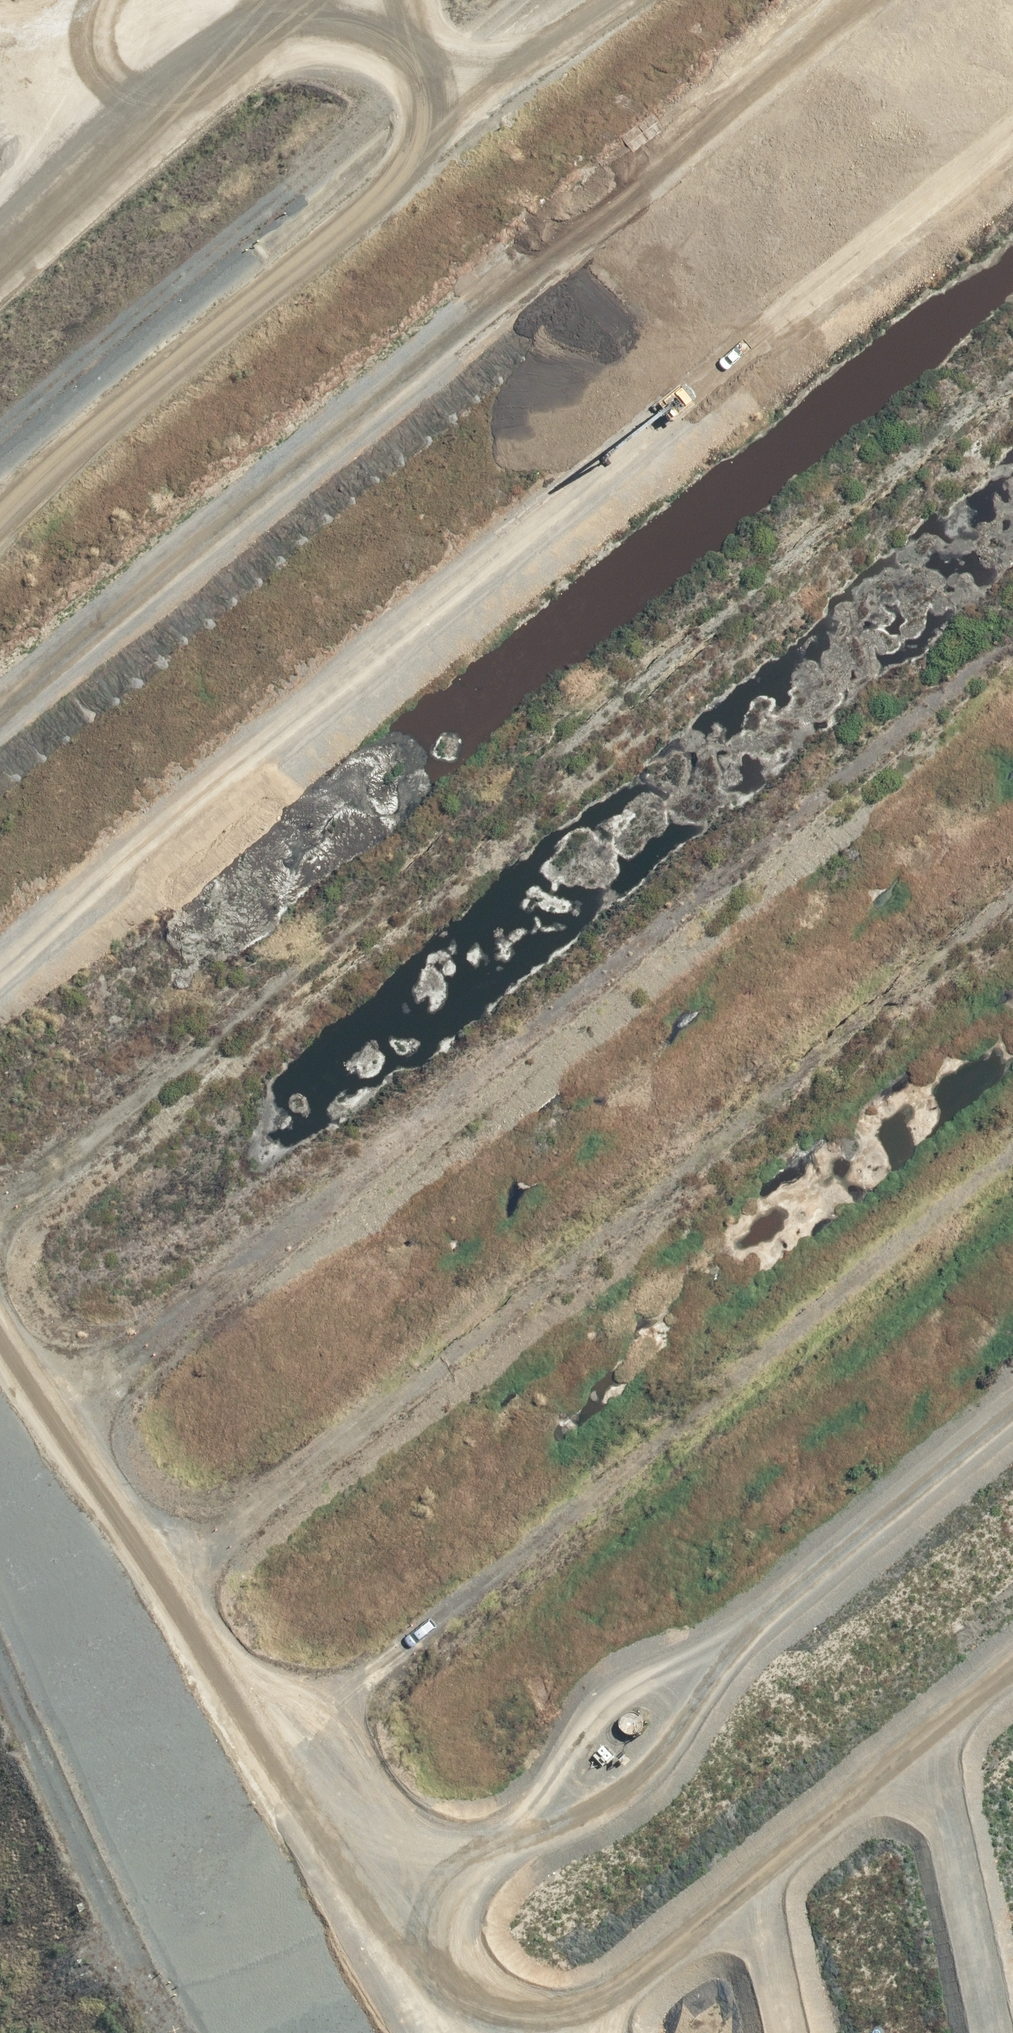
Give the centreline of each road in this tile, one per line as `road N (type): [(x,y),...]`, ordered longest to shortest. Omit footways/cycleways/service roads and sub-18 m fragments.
road 1 (track): [(1012,375),(0,1201)]
road 2 (track): [(0,951),(1012,147)]
road 3 (track): [(70,1395),(1012,627)]
road 4 (track): [(0,708),(874,0)]
road 5 (track): [(1012,884),(169,1556)]
road 6 (track): [(530,2032),(430,1875),(365,1800),(274,1742),(91,1435),(43,1342),(0,1227)]
road 7 (track): [(274,1742),(1012,1140)]
road 8 (track): [(0,554),(164,378),(603,0)]
road 9 (track): [(1012,1391),(430,1875)]
road 10 (track): [(528,2030),(1012,1649)]
road 11 (unclassified): [(0,271),(319,0)]
road 12 (track): [(475,110),(371,0)]

